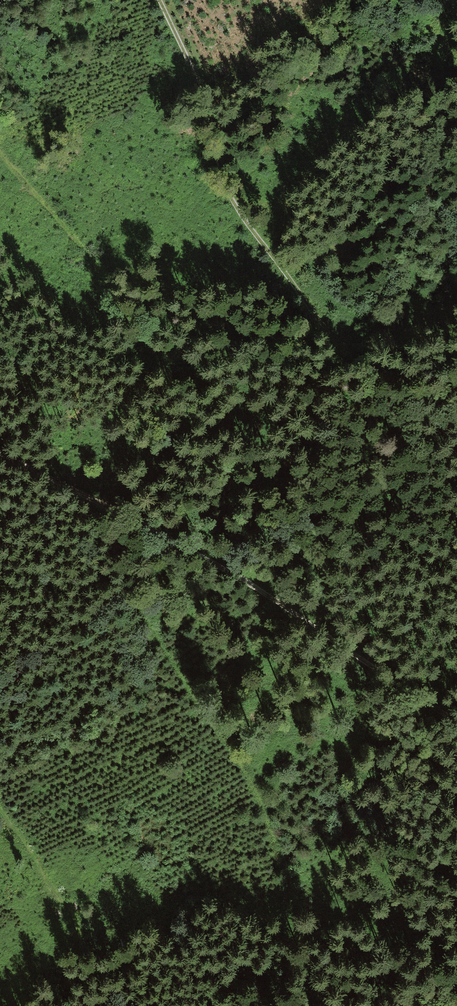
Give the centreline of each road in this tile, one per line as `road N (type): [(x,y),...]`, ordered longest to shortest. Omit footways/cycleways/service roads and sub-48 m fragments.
road 1 (track): [(164,0),(246,224),(355,358),(420,394),(456,430)]
road 2 (track): [(456,722),(200,553),(0,452)]
road 3 (track): [(0,149),(84,248),(199,426),(263,591)]
road 4 (track): [(291,919),(268,812),(66,482)]
road 5 (track): [(45,1005),(75,961),(82,922),(0,785)]

